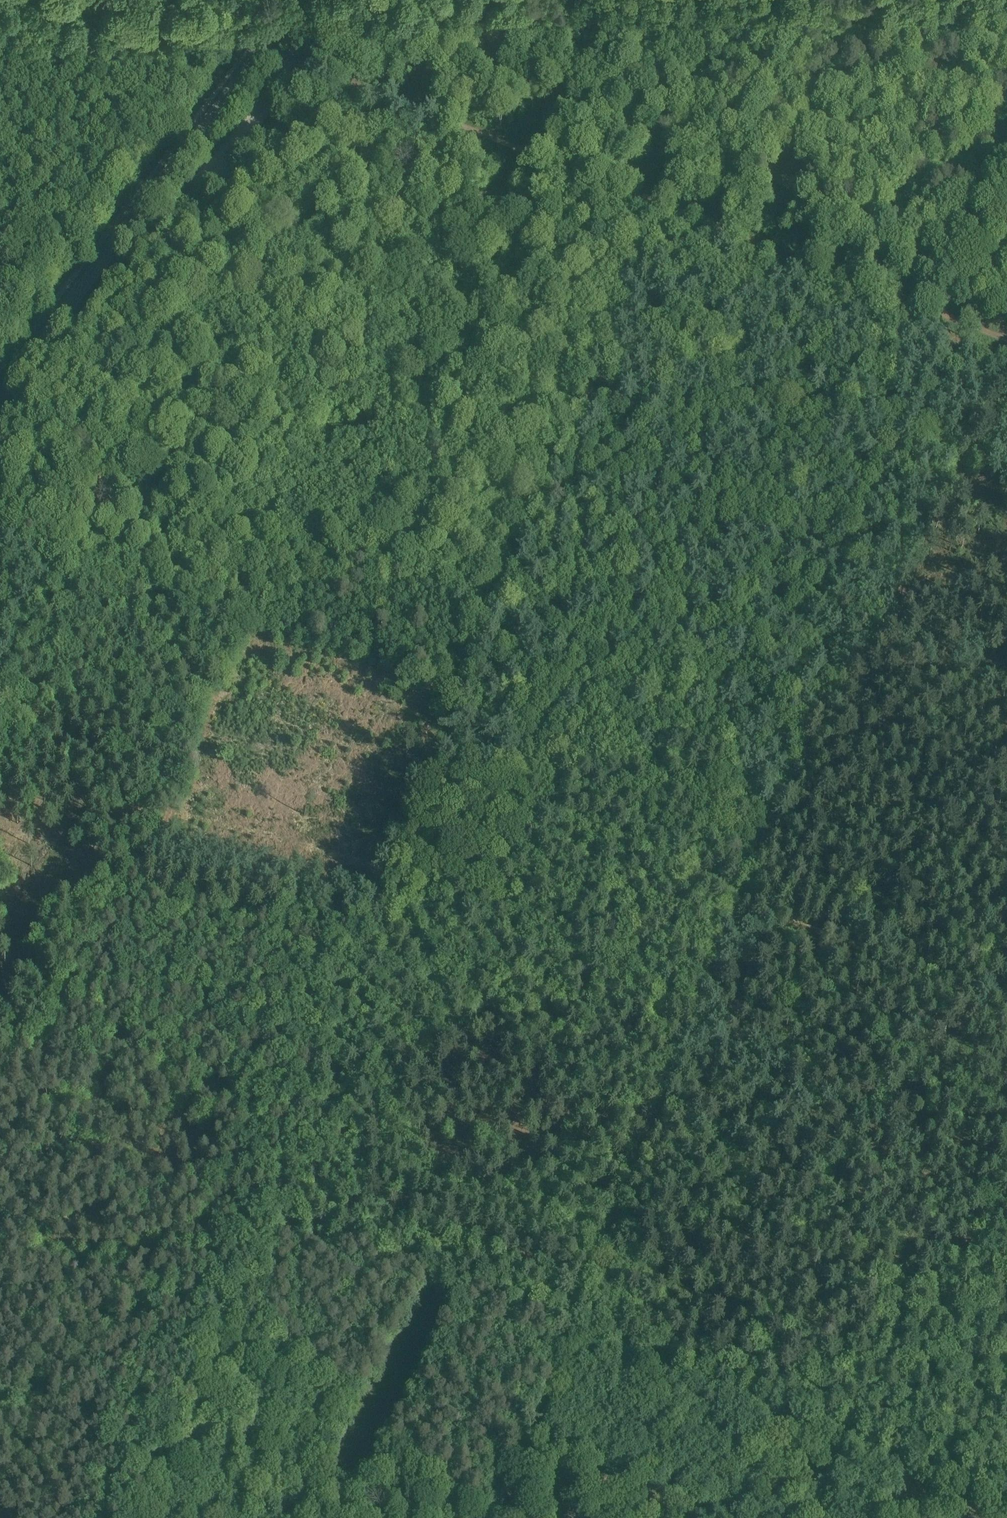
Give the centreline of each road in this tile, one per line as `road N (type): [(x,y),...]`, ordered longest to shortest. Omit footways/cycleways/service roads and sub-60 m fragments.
road 1 (track): [(947,326),(483,1517)]
road 2 (track): [(240,1196),(624,195)]
road 3 (track): [(947,326),(264,52)]
road 4 (track): [(264,52),(0,696)]
road 5 (secondary): [(0,398),(286,0)]
road 6 (track): [(240,1196),(650,1352)]
road 7 (track): [(240,1196),(112,1517)]
road 8 (track): [(813,934),(633,862)]
road 9 (track): [(1006,191),(947,326)]
road 10 (track): [(264,52),(136,0)]

